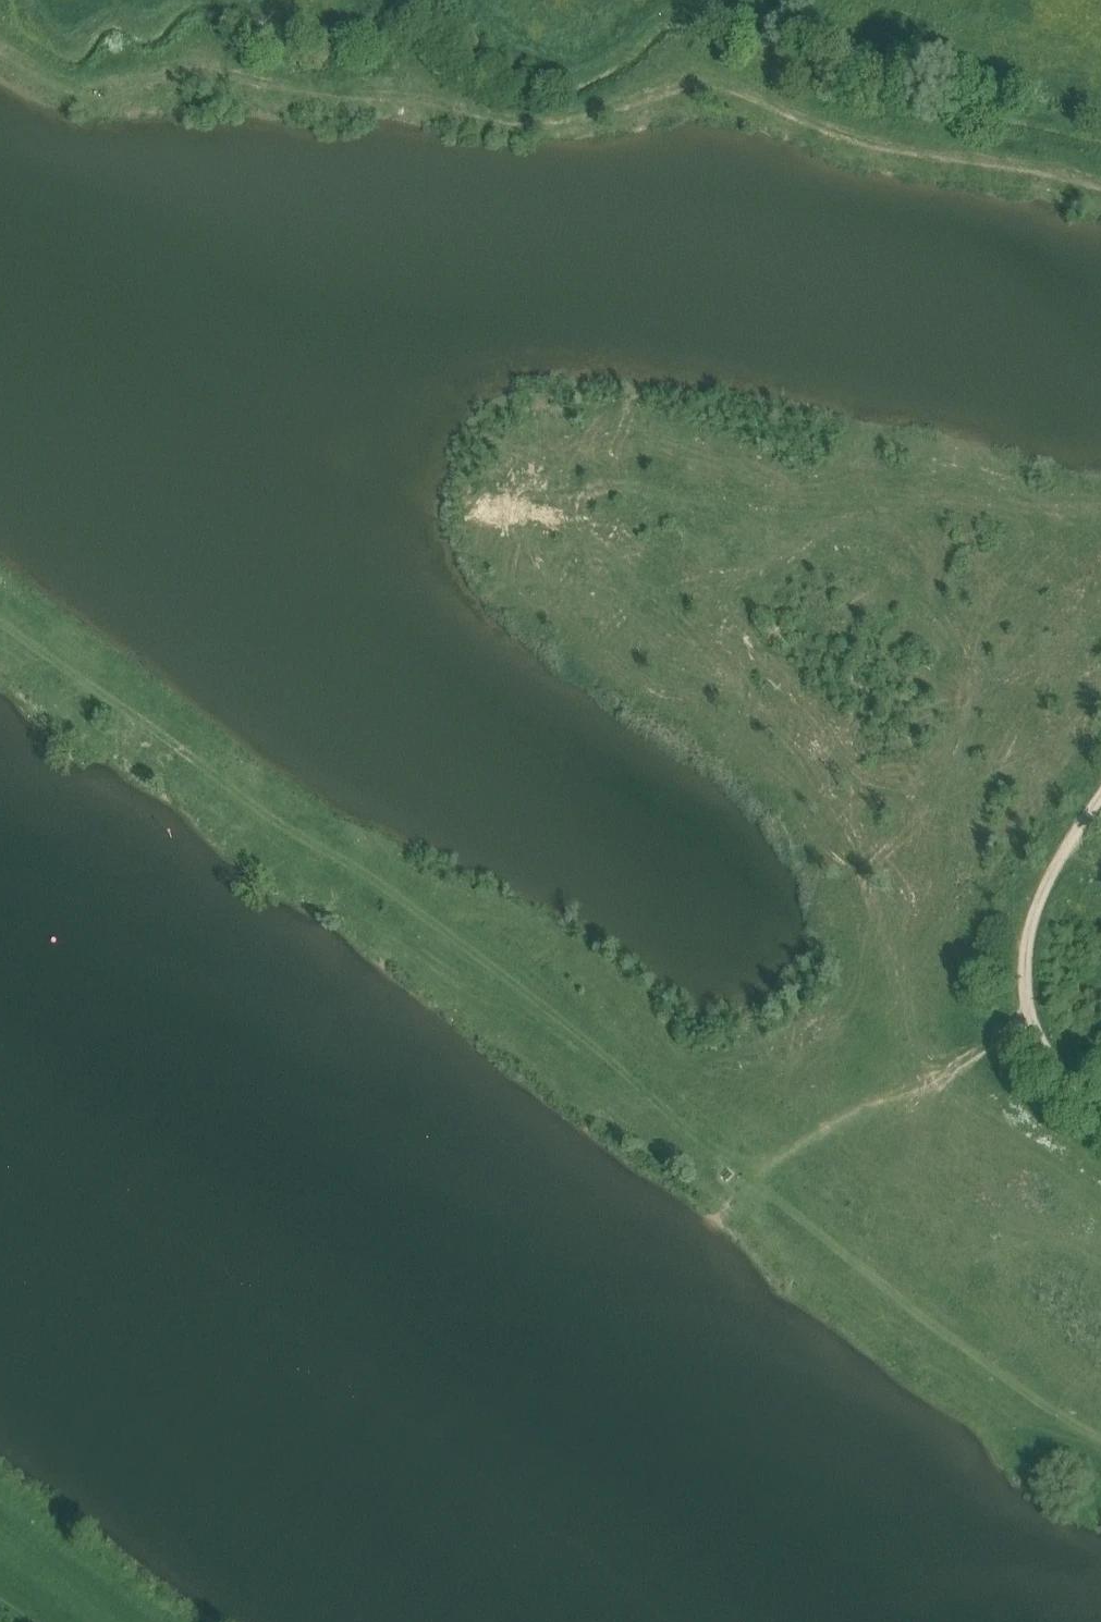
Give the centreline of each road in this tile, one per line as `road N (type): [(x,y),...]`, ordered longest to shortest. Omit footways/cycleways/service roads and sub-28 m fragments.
road 1 (track): [(1026,1002),(958,1059),(746,1173)]
road 2 (track): [(1100,1099),(1050,1055),(1026,1002),(1026,947),(1100,820)]

